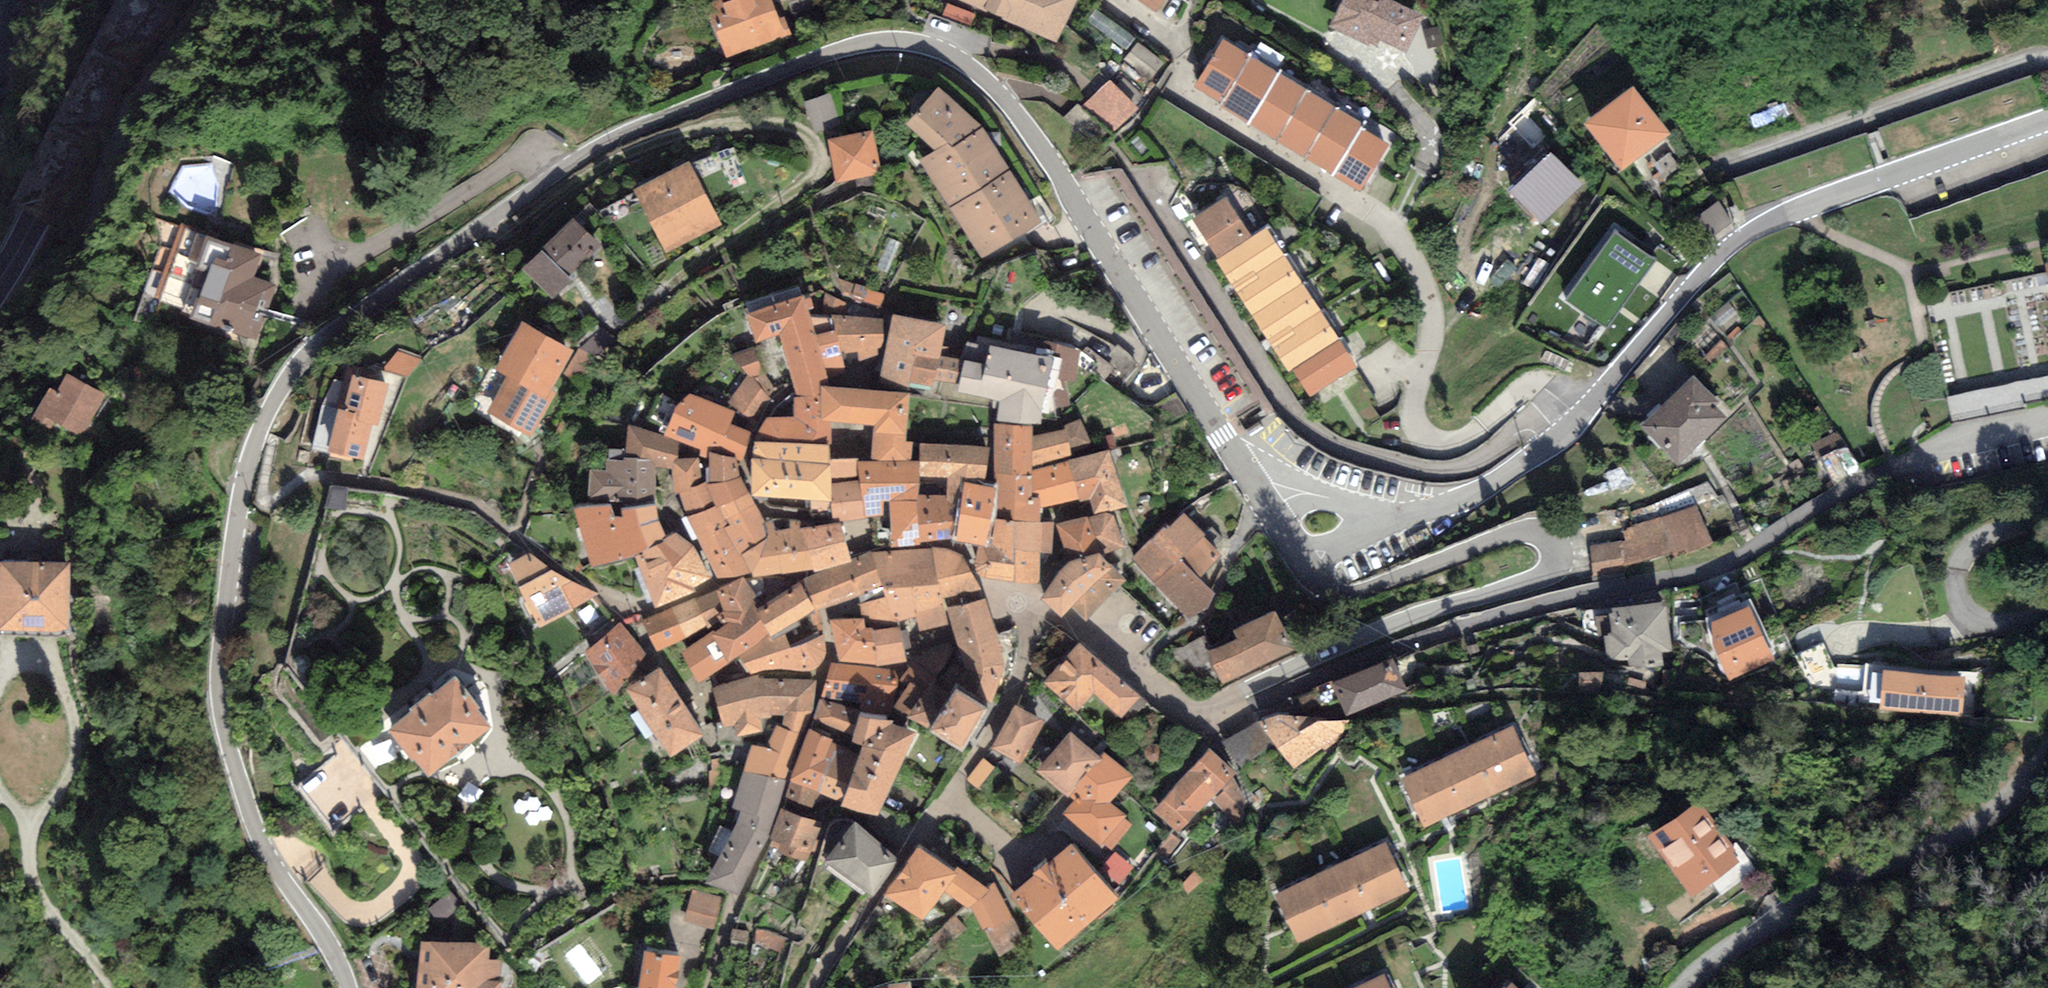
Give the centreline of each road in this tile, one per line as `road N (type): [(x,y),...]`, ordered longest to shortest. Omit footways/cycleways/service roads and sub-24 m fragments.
road 1 (tertiary): [(1261,495),(1026,132),(985,81),(953,58),(921,44),(883,40),(847,48),(610,147),(318,343),(276,396),(250,462),(213,636),(214,694),(263,850),(346,987)]
road 2 (residential): [(2047,424),(1953,446),(1896,472),(1726,569),(1558,605),(1419,647),(1215,730),(1199,717)]
road 3 (tertiary): [(2047,127),(1765,227),(1707,271),(1574,425),(1512,474),(1476,498),(1390,519)]
road 4 (tertiary): [(1199,717),(1405,628),(1546,581),(1559,552),(1529,535),(1339,613),(1324,608),(1301,565)]
road 5 (residential): [(1031,613),(1023,681),(989,744),(818,987)]
road 6 (unclassified): [(2047,761),(1994,819),(1834,890),(1699,987)]
road 7 (primary): [(0,284),(158,0)]
road 8 (unclassified): [(32,835),(63,798),(79,748),(70,695),(54,664),(17,664),(0,691)]
road 9 (unclassified): [(2047,512),(1988,541),(1962,570),(1961,609),(1990,628),(2047,621)]
road 10 (residential): [(1199,717),(1077,628),(1031,613)]
road 11 (unclassified): [(112,987),(46,911),(32,835)]
road 12 (tertiary): [(1390,519),(1326,495),(1261,495)]

